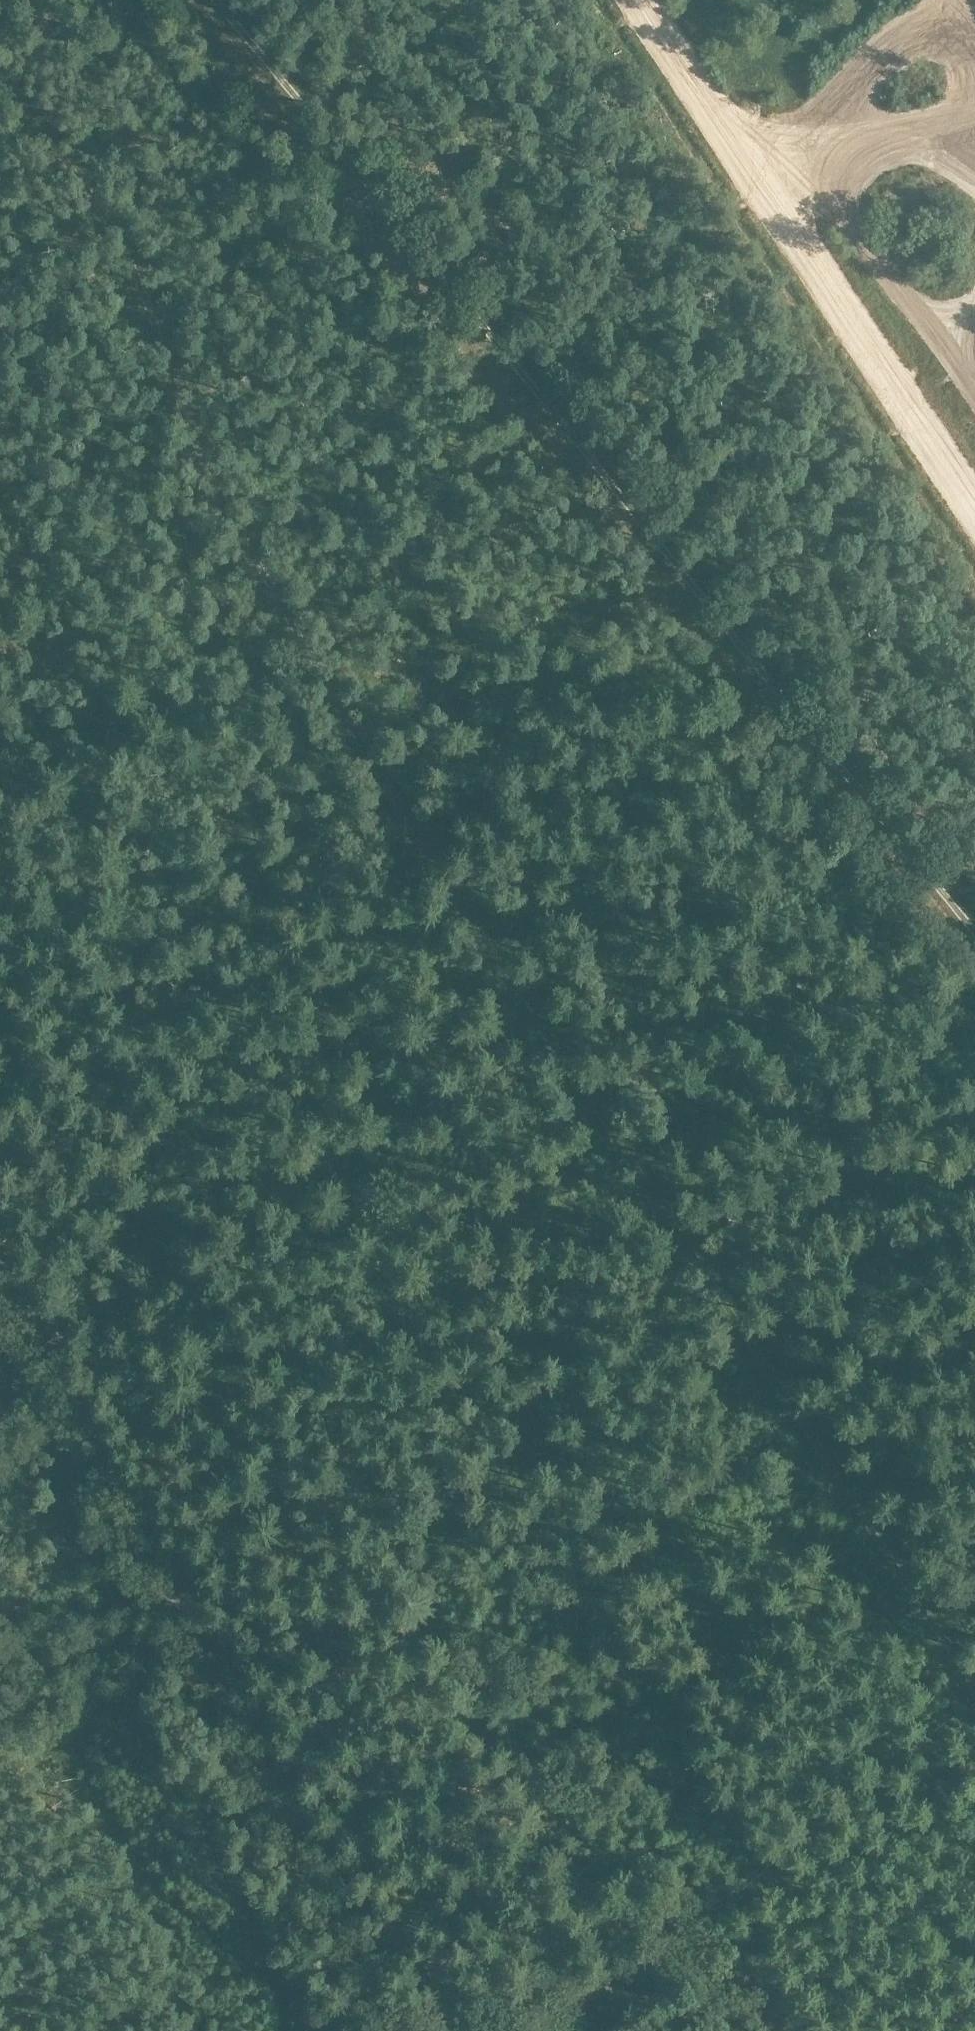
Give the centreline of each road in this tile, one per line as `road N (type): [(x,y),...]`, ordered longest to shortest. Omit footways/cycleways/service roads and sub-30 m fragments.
road 1 (track): [(974,1688),(490,946),(278,606),(200,455),(120,235),(0,76)]
road 2 (track): [(974,931),(217,0)]
road 3 (unclassified): [(392,2030),(194,1651),(0,1326)]
road 4 (track): [(0,783),(121,1018),(141,1030),(158,1025),(408,817)]
road 5 (track): [(628,0),(974,509)]
road 6 (track): [(547,2030),(974,1690)]
road 7 (track): [(0,1776),(55,1753),(89,1763),(112,1815),(178,1897)]

